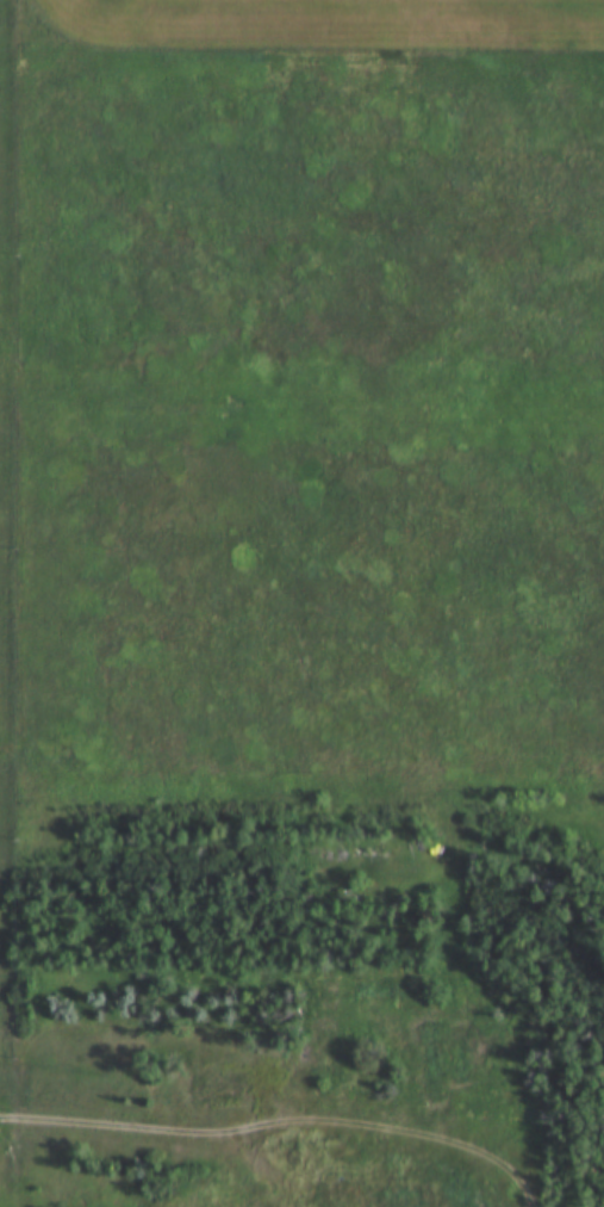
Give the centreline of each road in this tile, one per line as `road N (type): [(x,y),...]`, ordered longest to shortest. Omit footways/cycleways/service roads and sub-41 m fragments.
road 1 (track): [(0,1119),(238,1137),(268,1113),(278,1085),(301,1065)]

